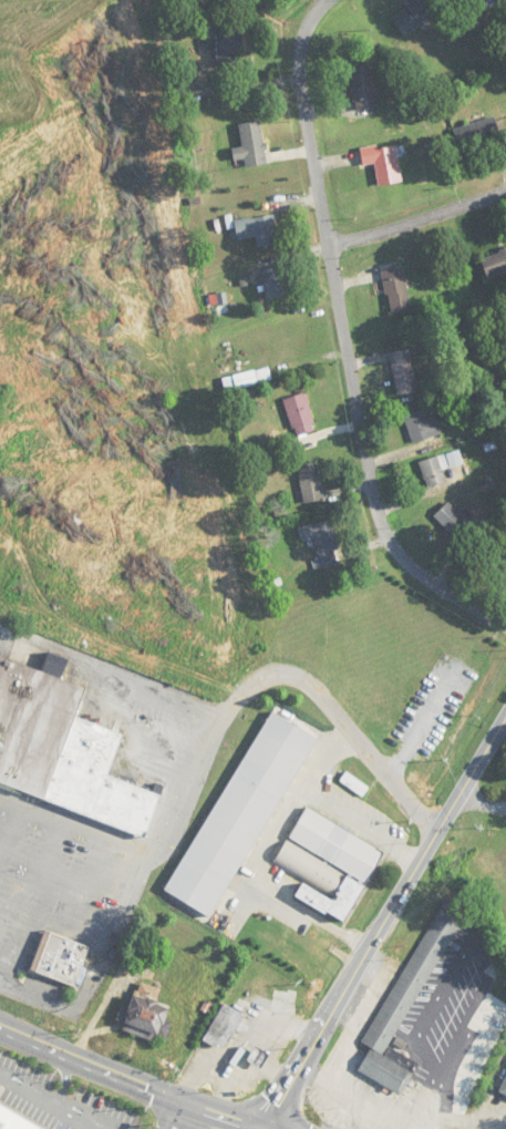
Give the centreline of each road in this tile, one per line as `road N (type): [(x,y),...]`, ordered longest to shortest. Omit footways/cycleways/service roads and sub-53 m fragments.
road 1 (residential): [(505,626),(413,566),(388,542),(378,512),(300,79),(307,25),(329,0)]
road 2 (primary): [(264,1125),(505,722)]
road 3 (secondary): [(0,1028),(264,1125)]
road 4 (residential): [(329,247),(505,192)]

